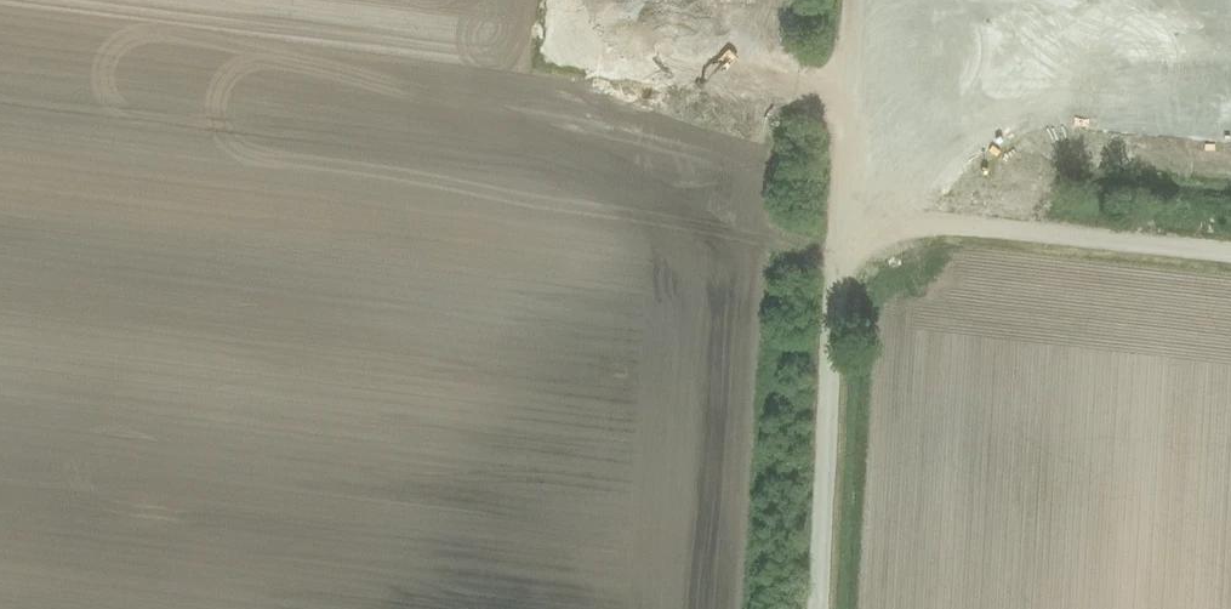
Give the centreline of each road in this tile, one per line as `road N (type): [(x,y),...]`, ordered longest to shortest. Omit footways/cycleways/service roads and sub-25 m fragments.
road 1 (track): [(838,0),(806,608)]
road 2 (track): [(824,239),(958,224),(1230,245)]

